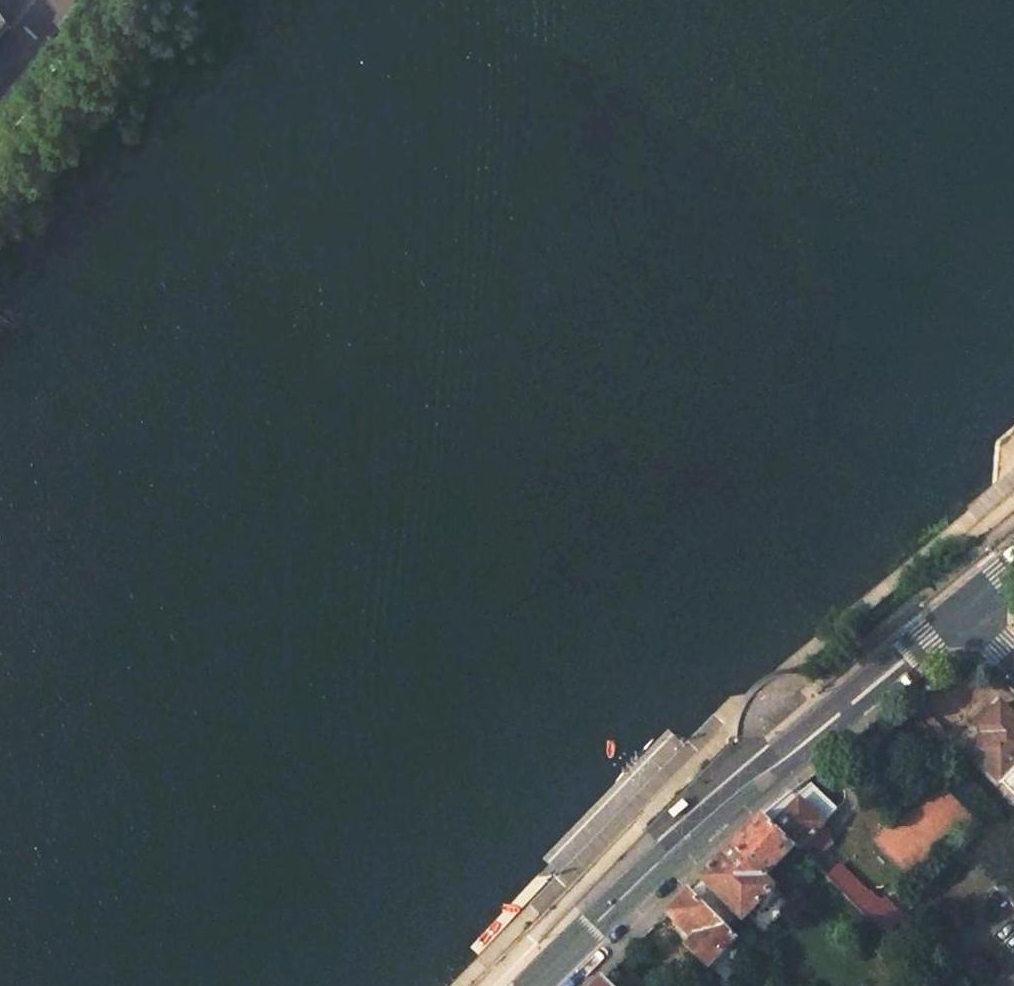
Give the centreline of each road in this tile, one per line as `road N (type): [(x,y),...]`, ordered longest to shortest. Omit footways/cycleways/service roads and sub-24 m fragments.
road 1 (primary): [(966,610),(703,822),(534,985)]
road 2 (primary): [(0,128),(106,0)]

